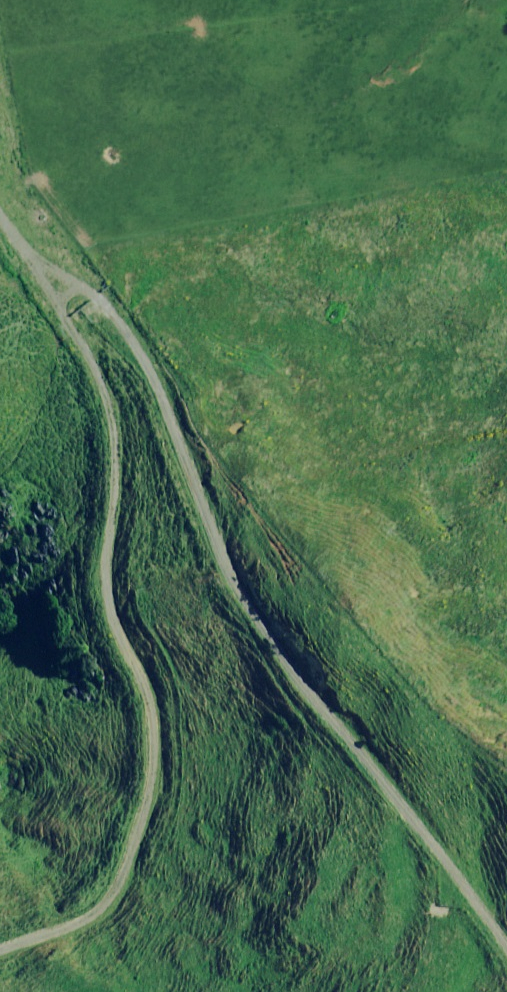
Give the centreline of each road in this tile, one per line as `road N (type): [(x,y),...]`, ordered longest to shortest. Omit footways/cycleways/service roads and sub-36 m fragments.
road 1 (track): [(0,201),(102,369),(115,476),(106,574),(112,617),(150,697),(156,746),(147,826),(109,889),(77,916),(0,944)]
road 2 (track): [(506,948),(363,745),(246,622),(153,357),(113,301),(37,254)]

